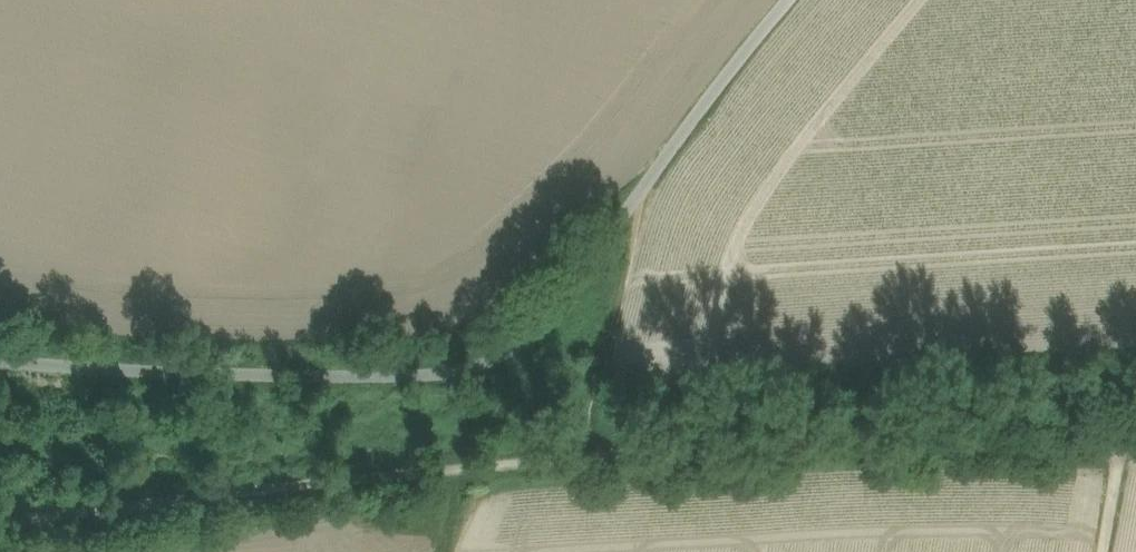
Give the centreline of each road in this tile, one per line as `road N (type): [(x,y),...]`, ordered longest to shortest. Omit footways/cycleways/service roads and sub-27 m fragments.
road 1 (unclassified): [(0,526),(610,454),(1124,439)]
road 2 (unclassified): [(803,0),(645,184),(558,318),(495,363),(381,376),(0,360)]
road 3 (track): [(610,454),(591,433),(592,394),(645,184)]

